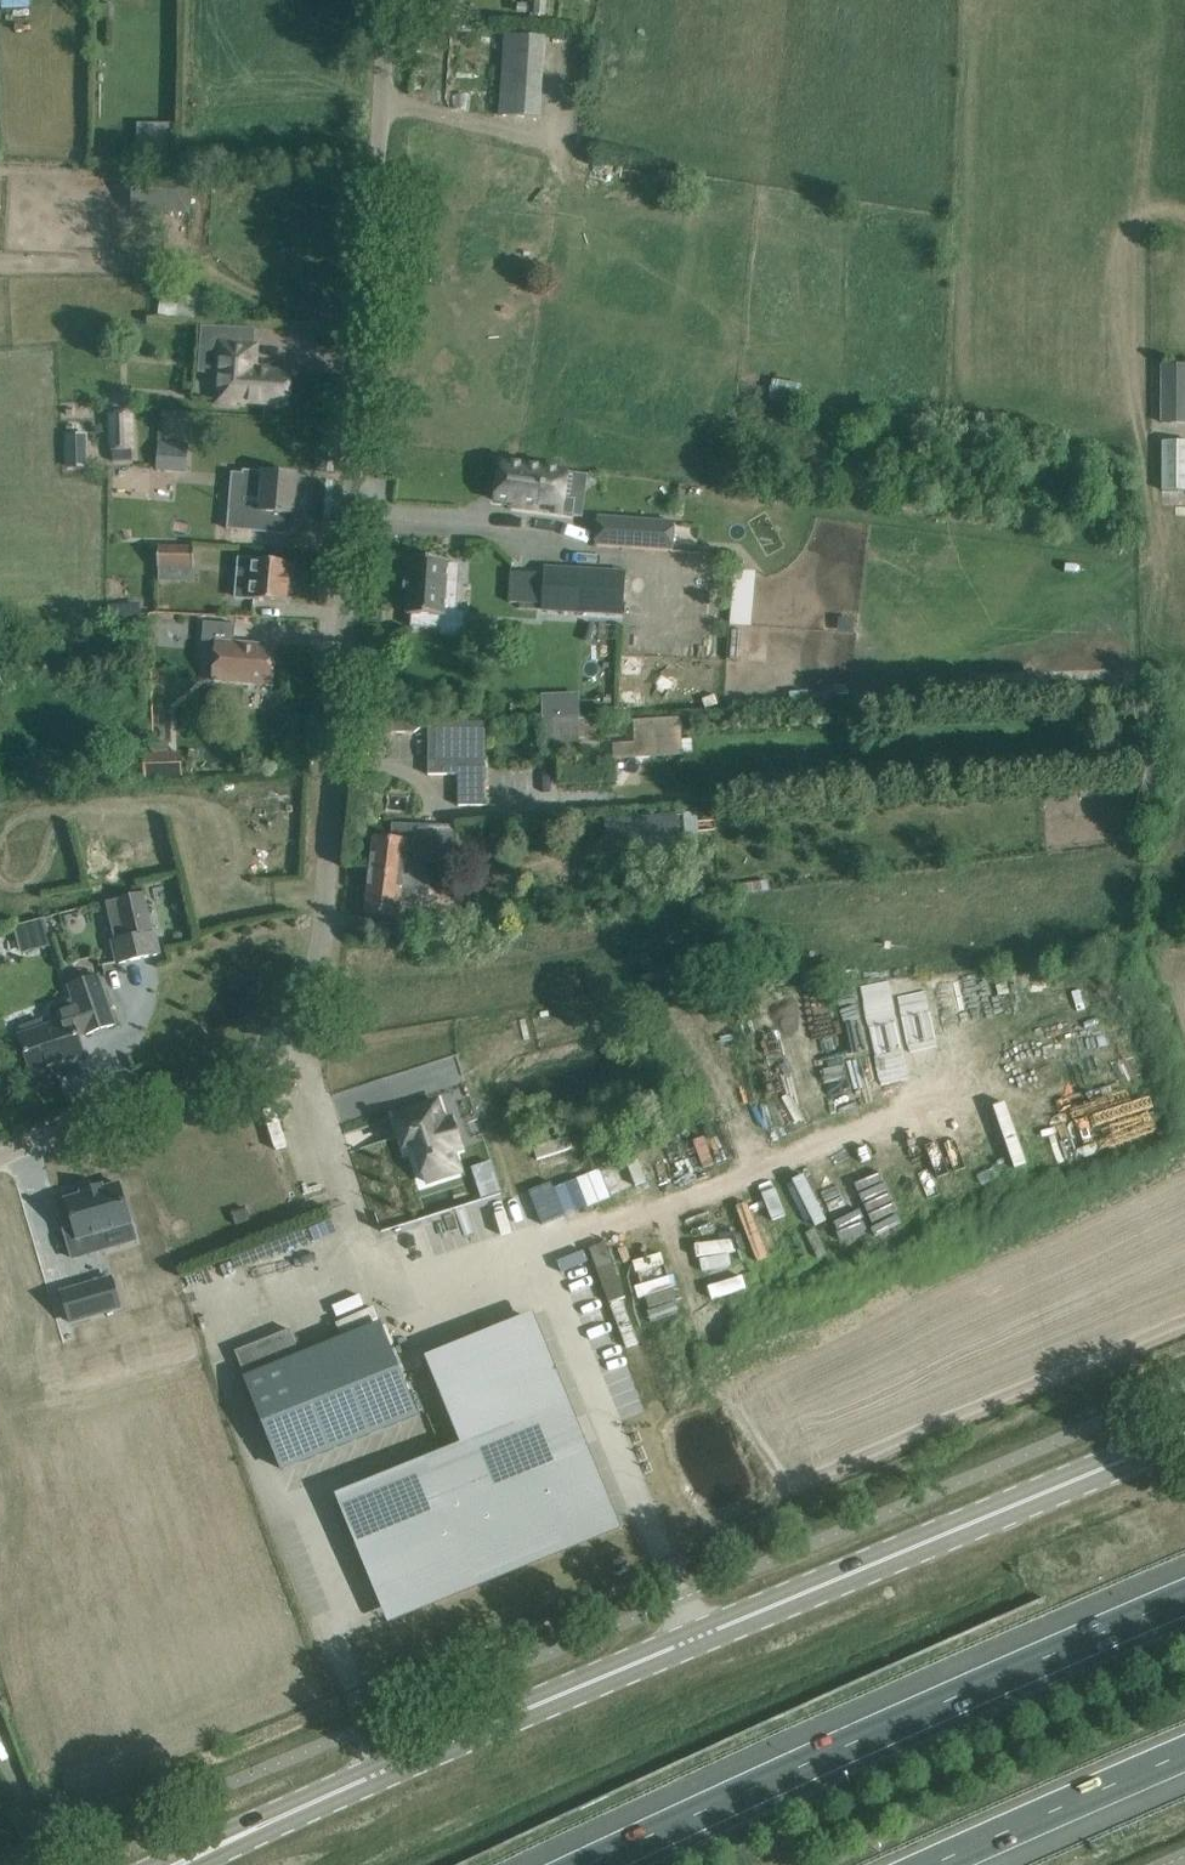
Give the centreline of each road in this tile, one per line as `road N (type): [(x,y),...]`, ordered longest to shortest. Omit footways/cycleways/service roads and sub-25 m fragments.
road 1 (residential): [(0,1156),(240,1064),(278,1032),(305,993),(319,951),(388,0)]
road 2 (tertiary): [(176,1864),(1184,1437)]
road 3 (motorway): [(1184,1598),(585,1864)]
road 4 (motorway): [(931,1864),(1184,1753)]

